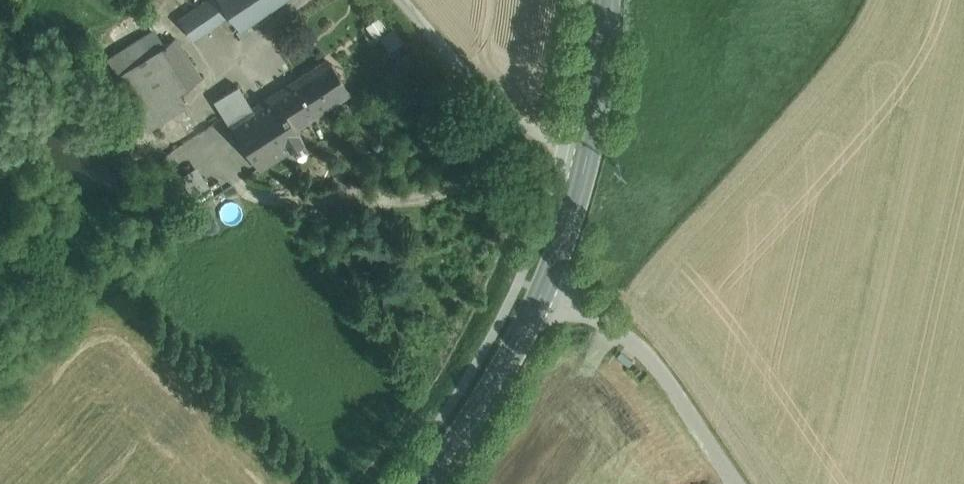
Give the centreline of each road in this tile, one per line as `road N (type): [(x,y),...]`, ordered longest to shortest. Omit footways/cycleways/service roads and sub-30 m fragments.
road 1 (secondary): [(542,287),(587,152),(606,0)]
road 2 (unclassified): [(753,483),(656,361),(542,287)]
road 3 (secondary): [(418,483),(469,421),(542,287)]

